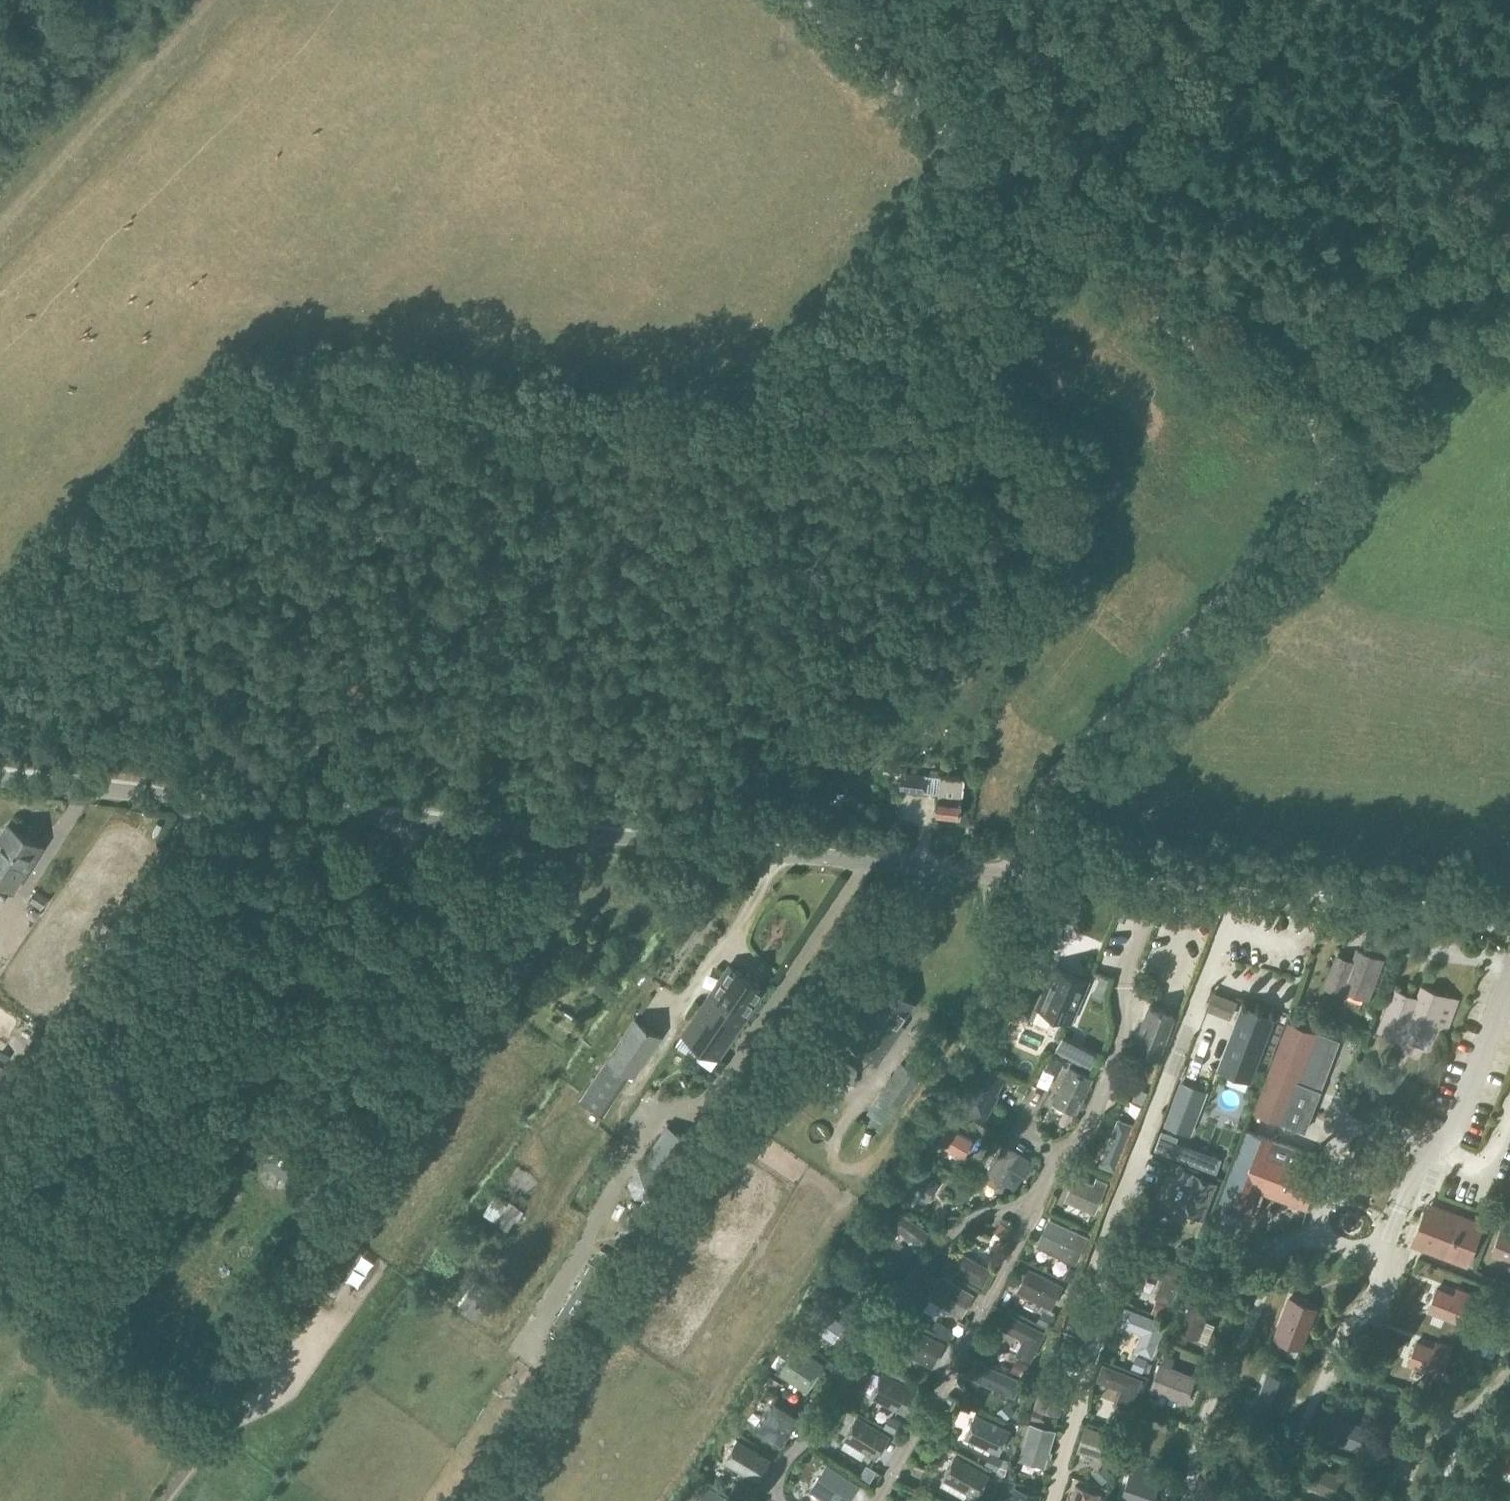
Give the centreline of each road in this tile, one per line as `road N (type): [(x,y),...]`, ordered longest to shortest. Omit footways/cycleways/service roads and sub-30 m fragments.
road 1 (unclassified): [(1509,924),(0,783)]
road 2 (track): [(862,57),(1156,325),(1350,451),(1060,774),(1038,820),(1029,874)]

